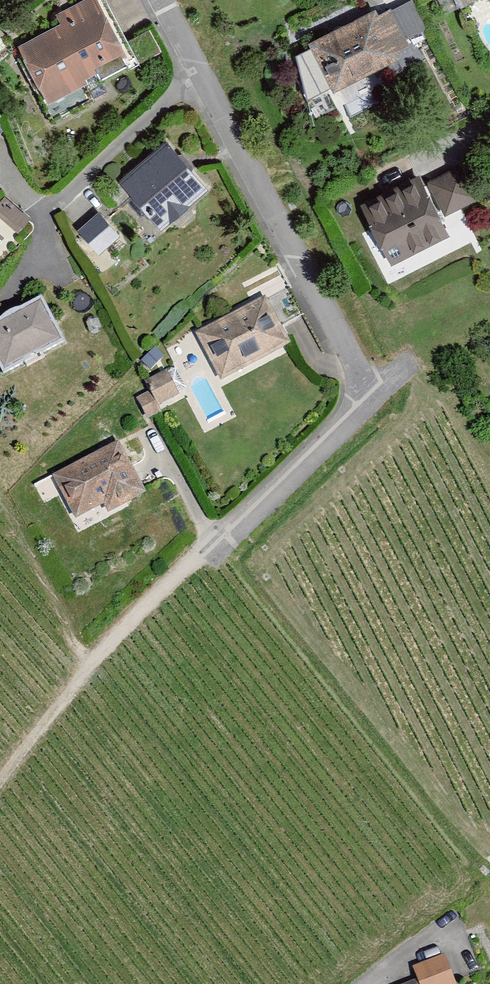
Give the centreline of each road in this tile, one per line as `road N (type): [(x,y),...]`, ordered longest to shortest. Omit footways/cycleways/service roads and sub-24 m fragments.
road 1 (residential): [(159,0),(371,393)]
road 2 (track): [(0,790),(125,634),(202,562)]
road 3 (residential): [(371,393),(202,562)]

